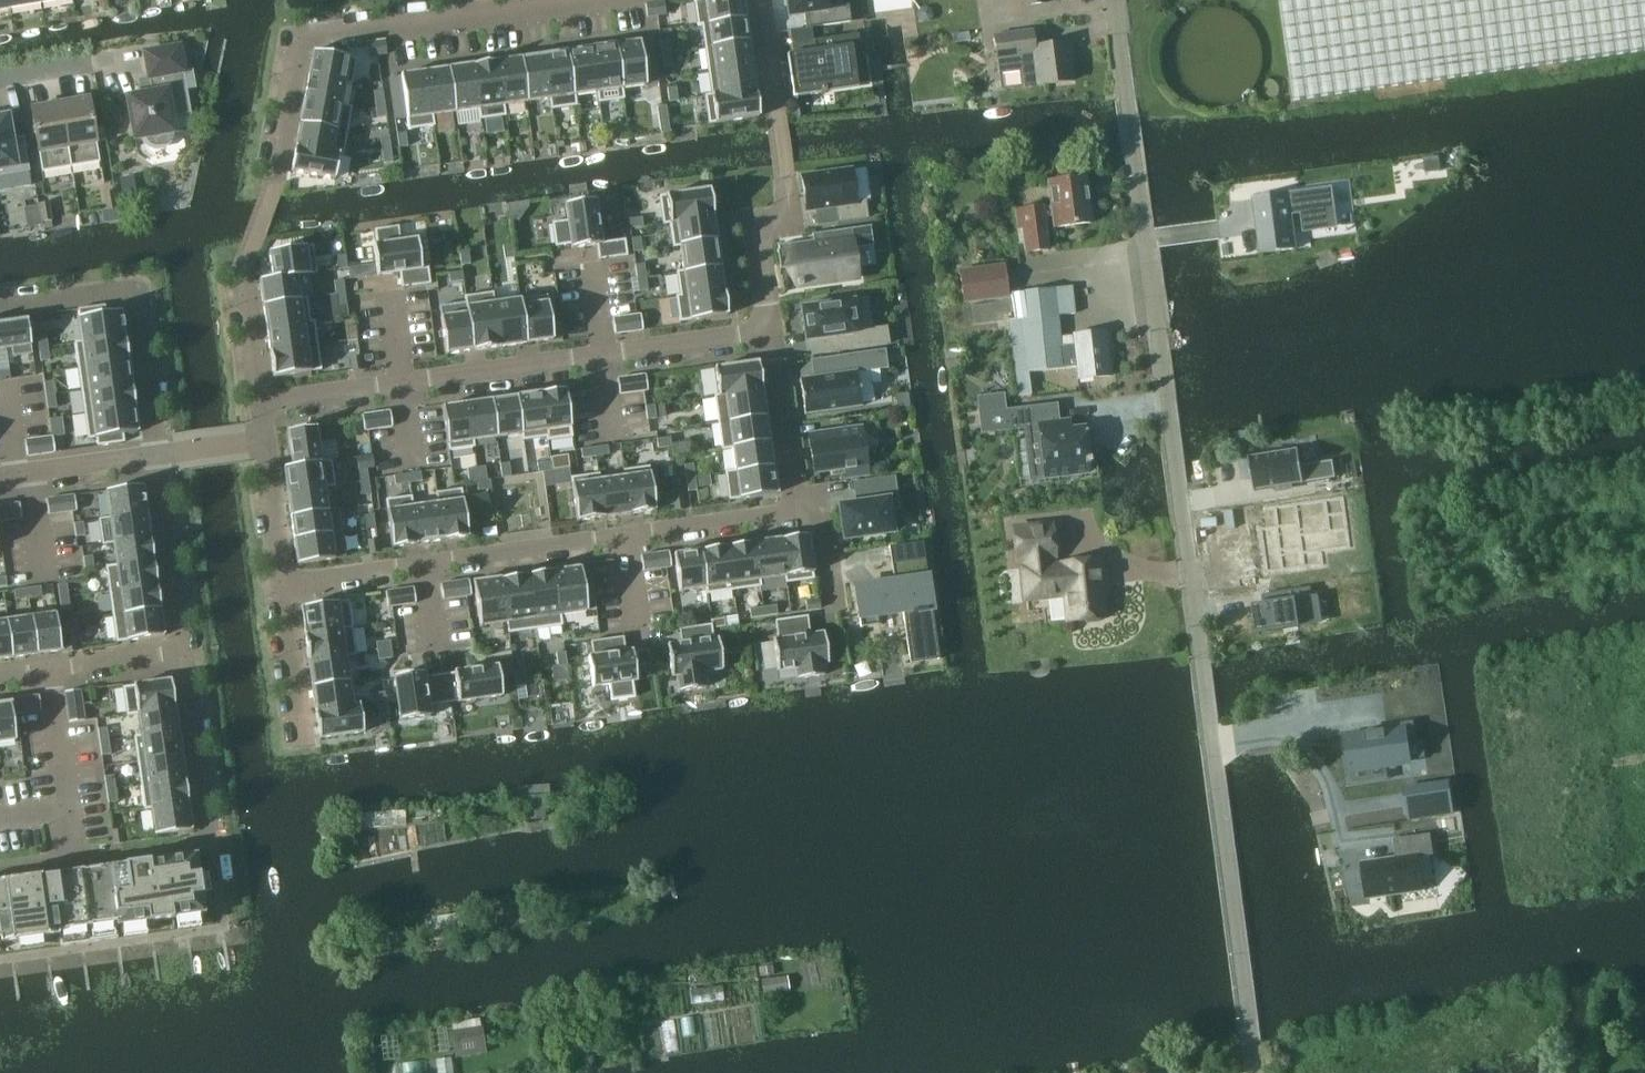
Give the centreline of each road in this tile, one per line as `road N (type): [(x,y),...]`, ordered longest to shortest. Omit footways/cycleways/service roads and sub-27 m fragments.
road 1 (residential): [(1256,1072),(1112,0)]
road 2 (residential): [(260,402),(245,270),(274,180),(302,43),(595,0)]
road 3 (residential): [(283,583),(798,510)]
road 4 (residential): [(772,332),(260,402)]
road 5 (residential): [(760,0),(791,219),(756,224),(772,332)]
road 6 (residential): [(0,310),(136,291),(158,454)]
road 7 (residential): [(50,667),(68,808),(0,818)]
road 8 (residential): [(183,647),(209,844)]
road 9 (residential): [(158,454),(183,647)]
road 10 (residential): [(772,332),(798,510)]
road 11 (residential): [(283,583),(302,742)]
road 12 (residential): [(266,440),(283,583)]
road 13 (residential): [(183,647),(50,667)]
road 14 (residential): [(29,475),(158,454)]

